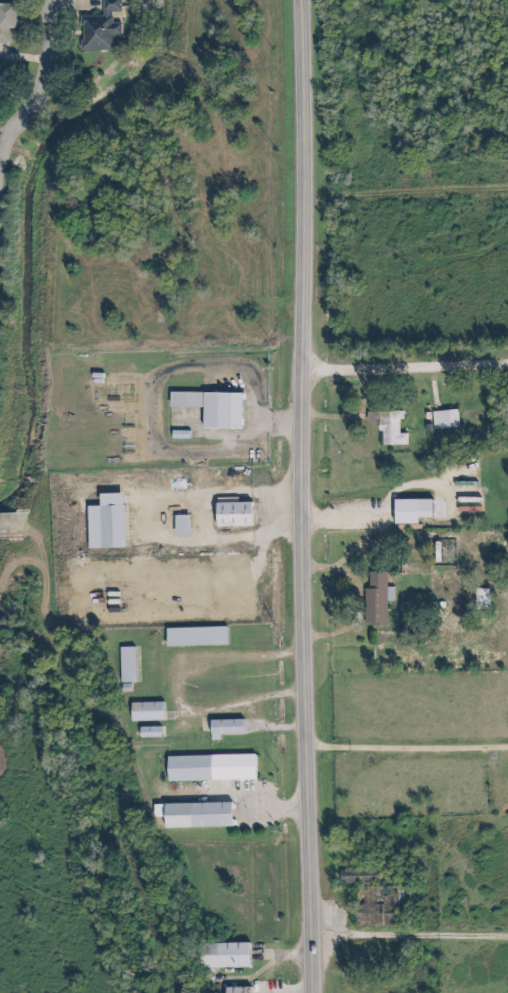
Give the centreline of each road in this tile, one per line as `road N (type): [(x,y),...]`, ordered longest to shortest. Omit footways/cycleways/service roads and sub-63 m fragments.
road 1 (tertiary): [(312,992),(292,0)]
road 2 (residential): [(0,170),(52,73),(54,0)]

